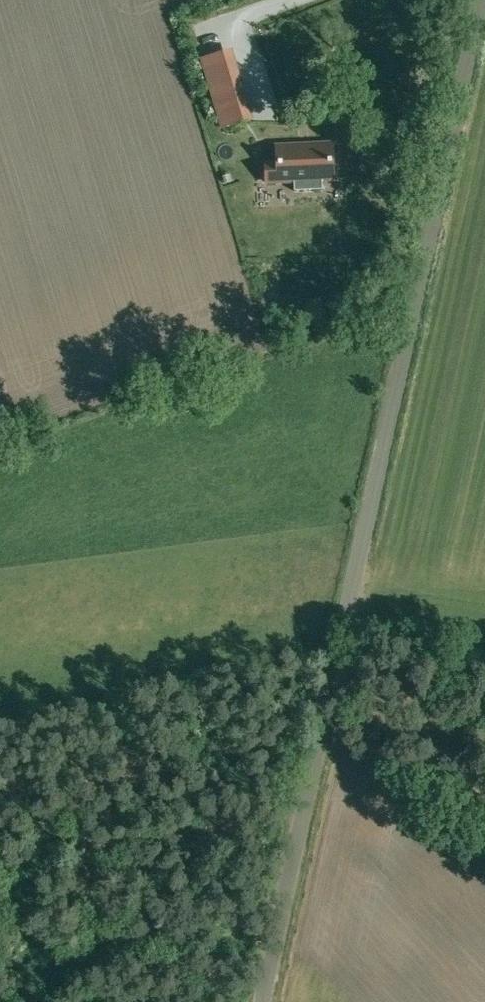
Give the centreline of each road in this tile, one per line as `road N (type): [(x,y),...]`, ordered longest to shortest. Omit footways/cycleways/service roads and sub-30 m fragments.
road 1 (unclassified): [(261,1001),(481,0)]

